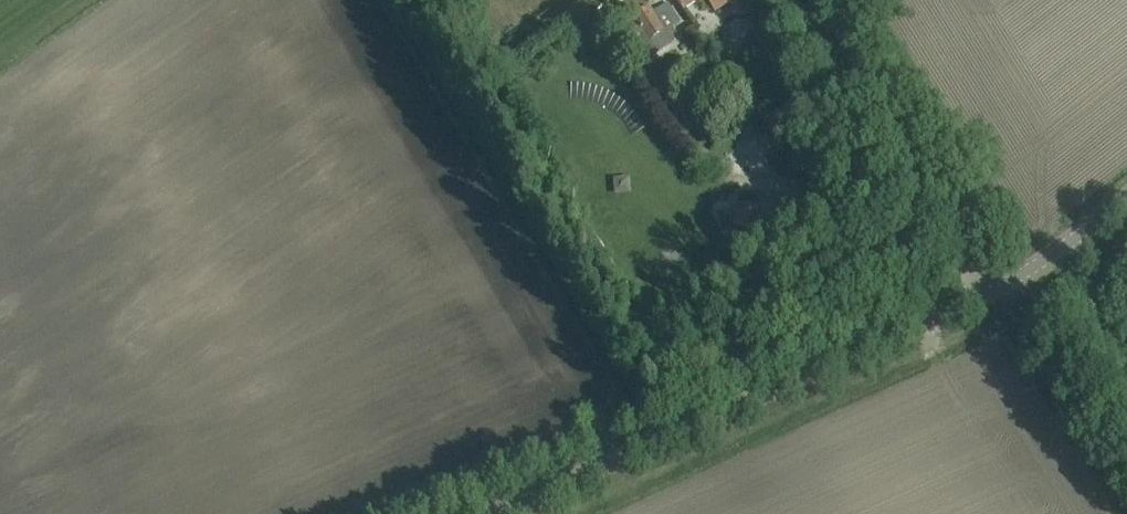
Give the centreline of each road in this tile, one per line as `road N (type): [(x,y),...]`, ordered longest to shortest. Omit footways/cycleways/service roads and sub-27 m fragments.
road 1 (unclassified): [(497,513),(976,298),(1126,198)]

